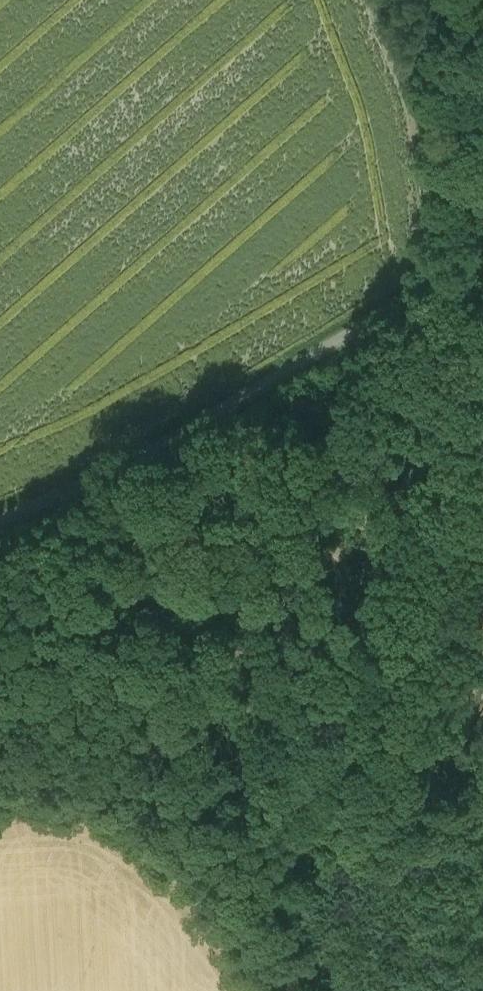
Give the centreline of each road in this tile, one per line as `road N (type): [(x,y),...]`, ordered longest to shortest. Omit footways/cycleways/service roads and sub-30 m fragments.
road 1 (unclassified): [(0,520),(158,445),(432,288),(482,278)]

